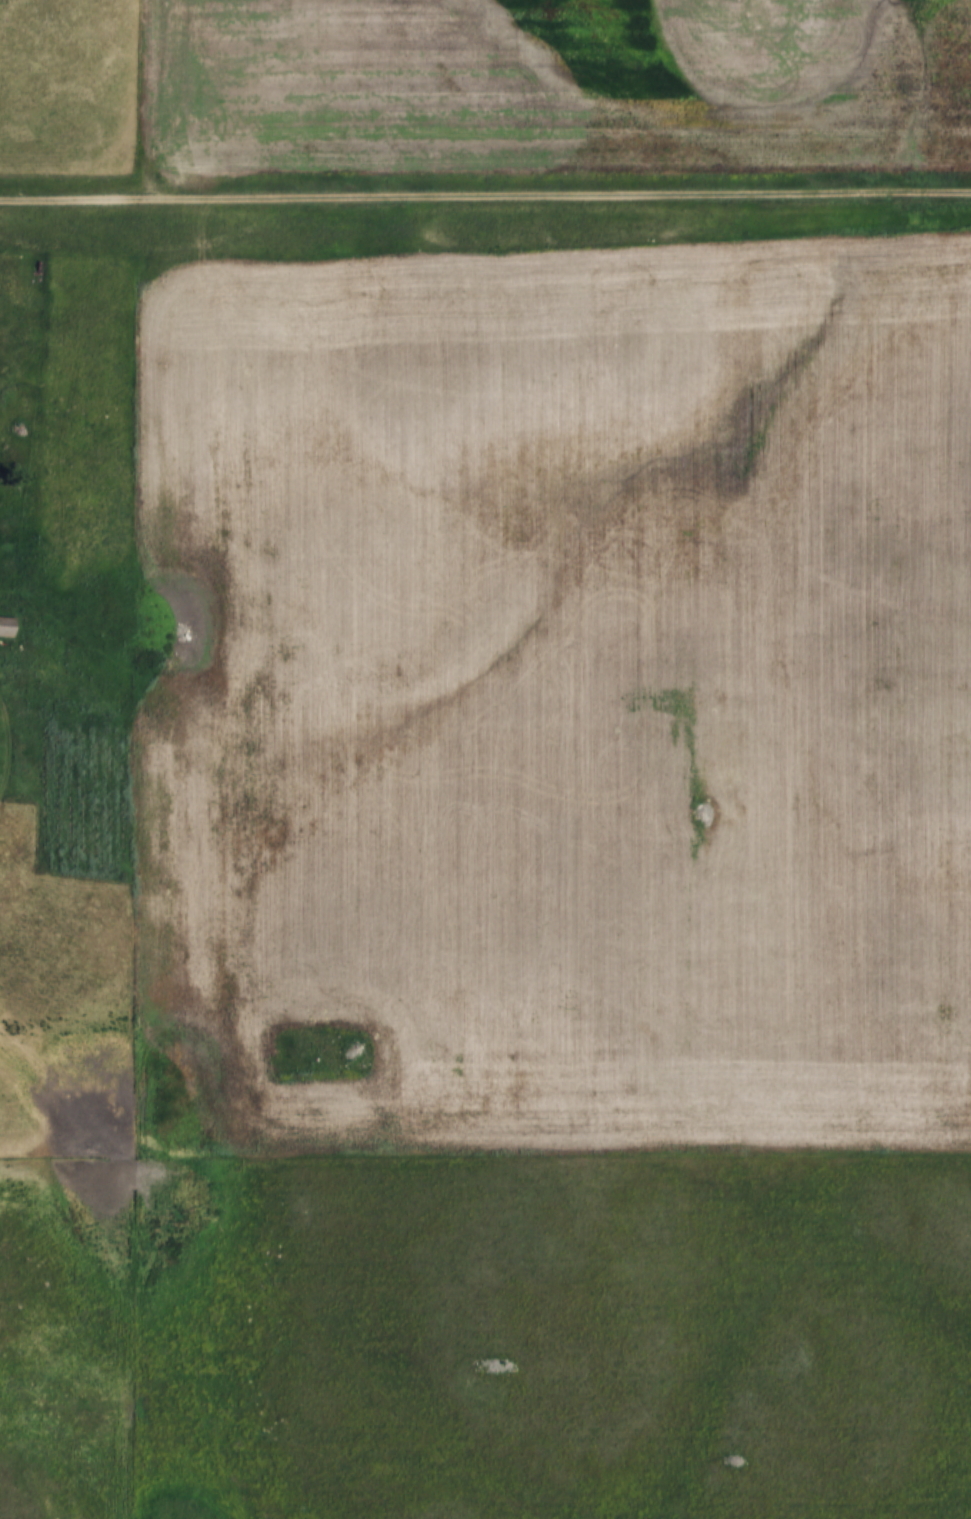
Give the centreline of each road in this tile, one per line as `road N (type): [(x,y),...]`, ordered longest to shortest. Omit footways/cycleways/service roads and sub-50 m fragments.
road 1 (track): [(970,195),(0,204)]

